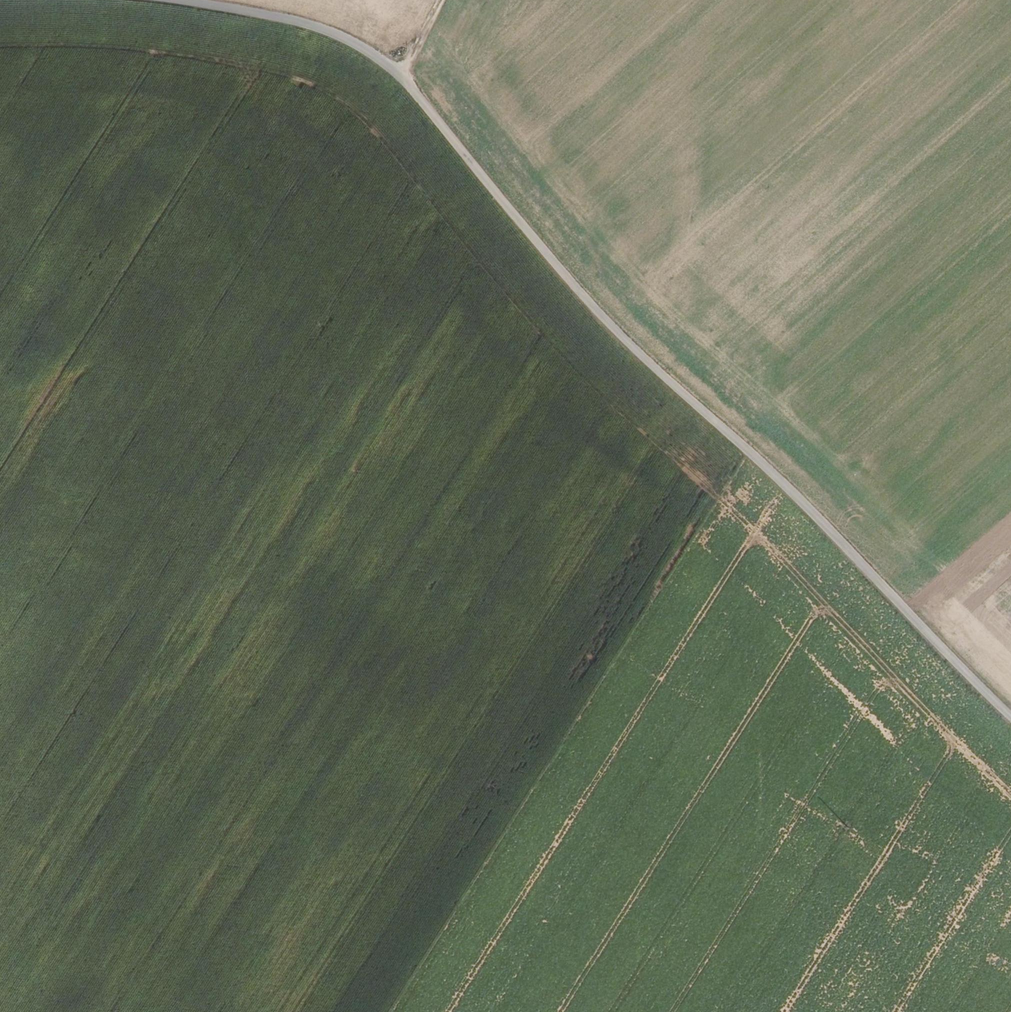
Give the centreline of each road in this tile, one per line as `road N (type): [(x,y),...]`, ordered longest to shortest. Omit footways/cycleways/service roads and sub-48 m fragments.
road 1 (unclassified): [(185,0),(335,33),(400,75),(637,354),(776,475),(1010,715)]

